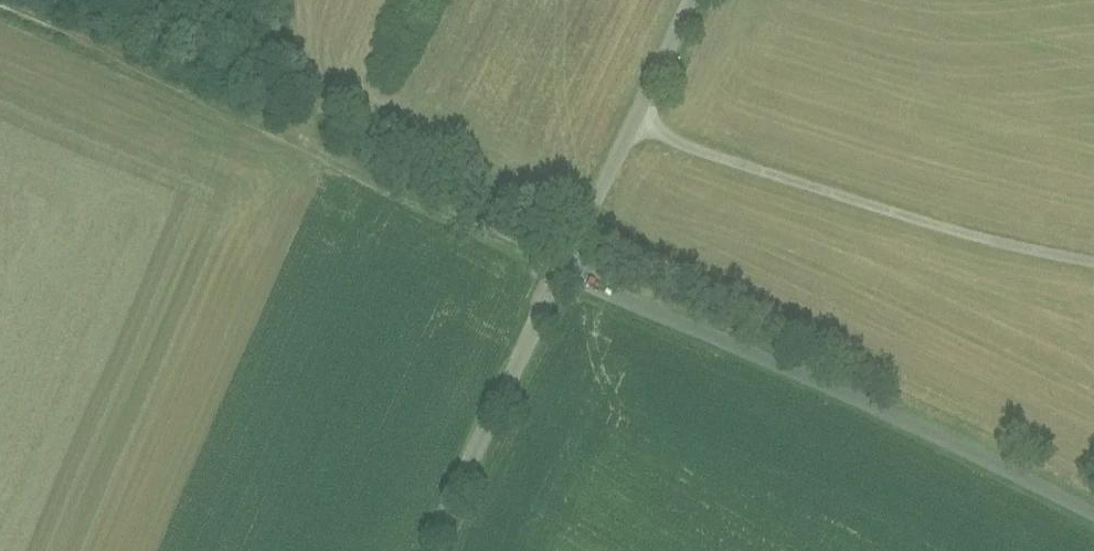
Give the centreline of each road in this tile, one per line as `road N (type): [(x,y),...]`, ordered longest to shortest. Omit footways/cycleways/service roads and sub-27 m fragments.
road 1 (track): [(0,10),(150,87),(362,174),(567,271)]
road 2 (unclassified): [(1093,513),(567,271)]
road 3 (track): [(630,134),(964,236),(1093,261)]
road 4 (residential): [(432,550),(567,271)]
road 5 (residential): [(567,271),(694,0)]

